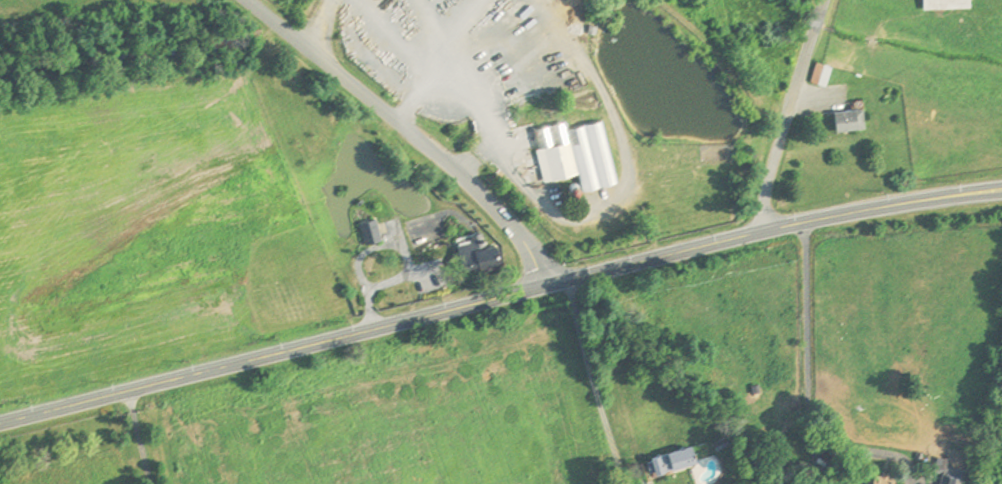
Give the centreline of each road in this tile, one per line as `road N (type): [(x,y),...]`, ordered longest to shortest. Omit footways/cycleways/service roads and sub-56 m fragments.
road 1 (primary): [(0,424),(767,233)]
road 2 (tertiary): [(563,283),(518,224),(246,0)]
road 3 (residential): [(767,233),(768,181),(824,0)]
road 4 (primary): [(767,233),(1001,191)]

